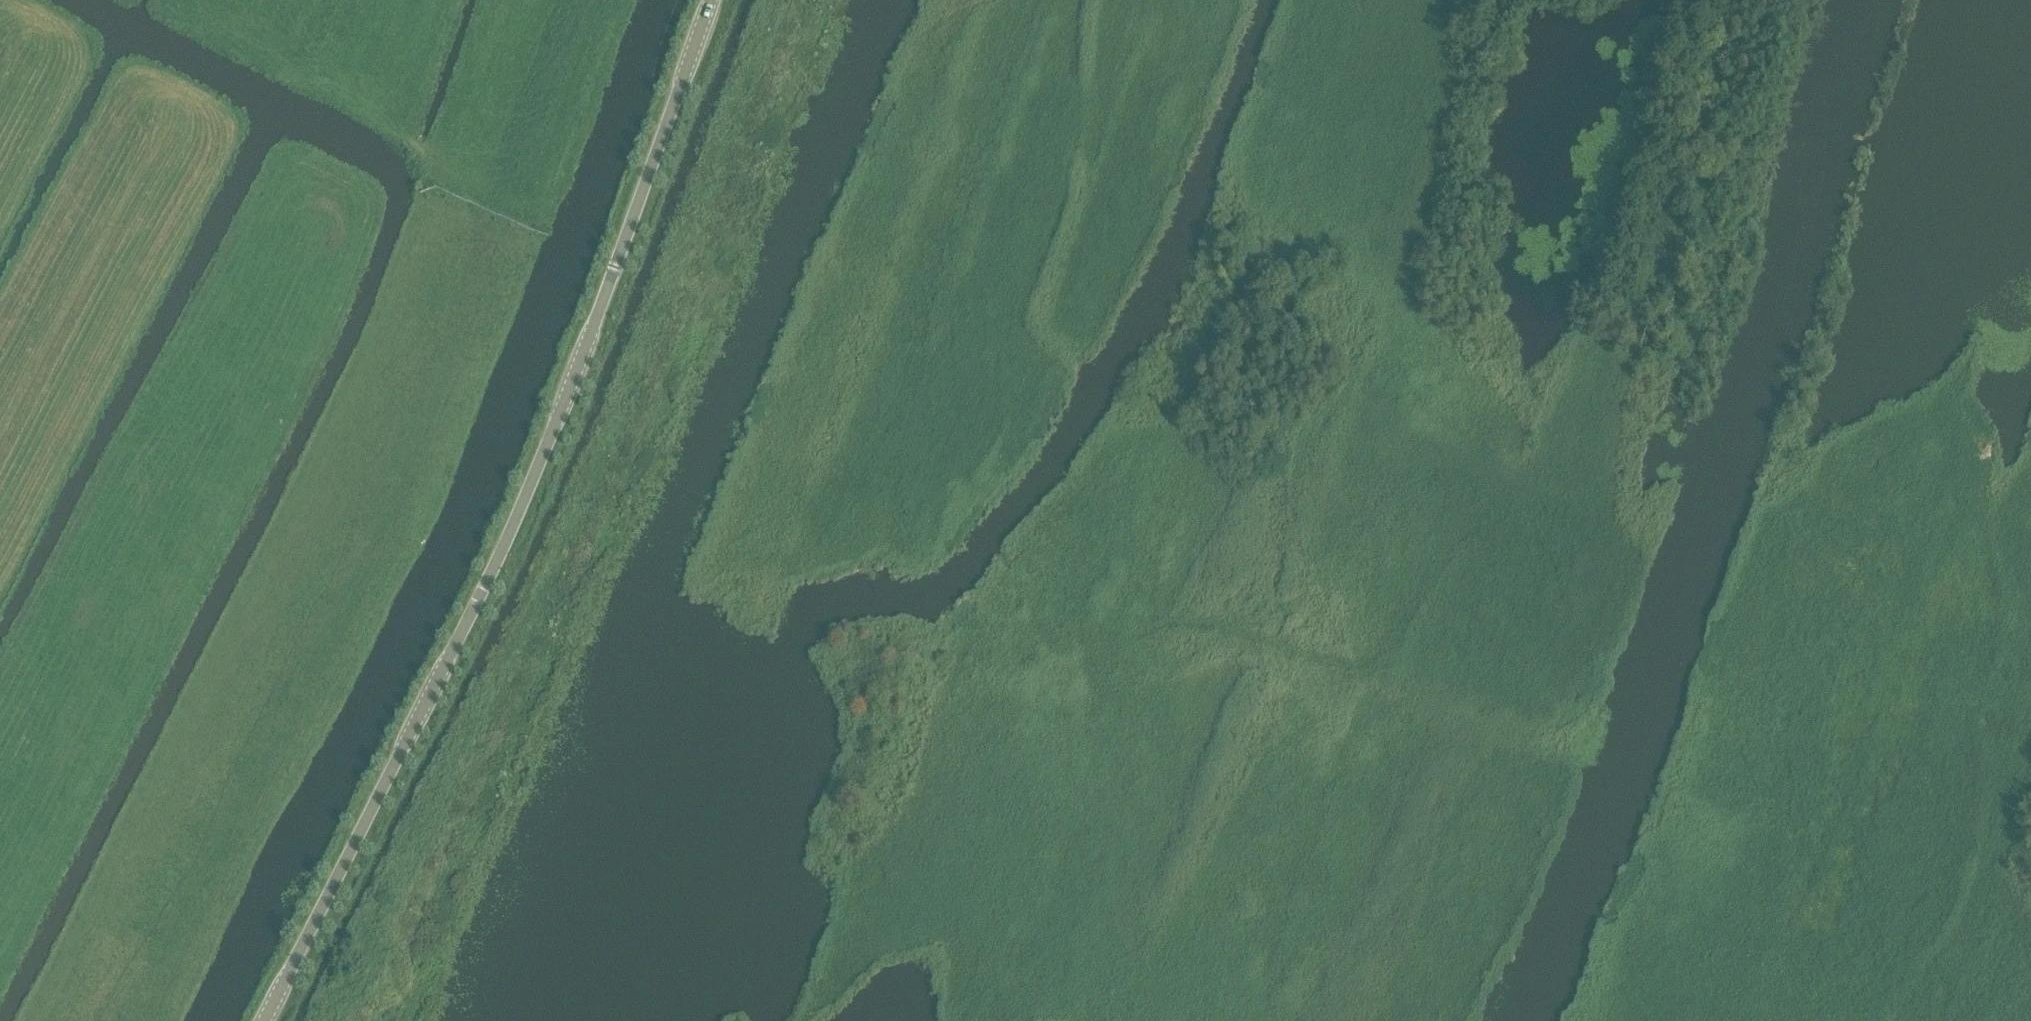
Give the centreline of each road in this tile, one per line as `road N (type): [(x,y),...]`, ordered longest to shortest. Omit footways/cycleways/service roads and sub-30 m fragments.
road 1 (unclassified): [(266,1020),(507,542),(710,0)]

